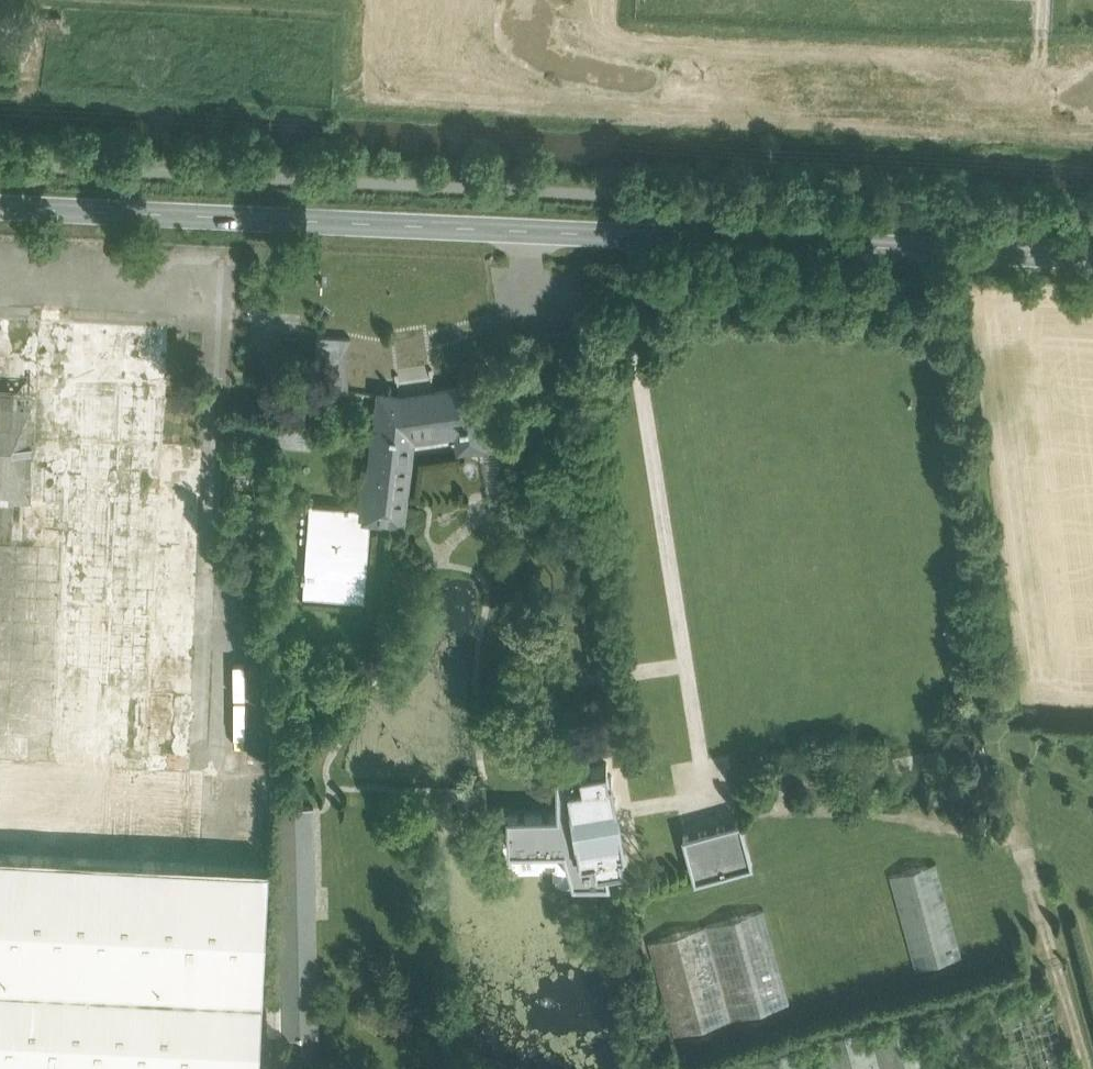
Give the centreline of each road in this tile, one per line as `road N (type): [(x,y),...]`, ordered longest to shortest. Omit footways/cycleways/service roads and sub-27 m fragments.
road 1 (unclassified): [(0,204),(1092,256)]
road 2 (track): [(38,0),(1092,47)]
road 3 (track): [(1085,1068),(1020,833),(1042,720),(1079,697)]
road 4 (track): [(1020,833),(708,803)]

